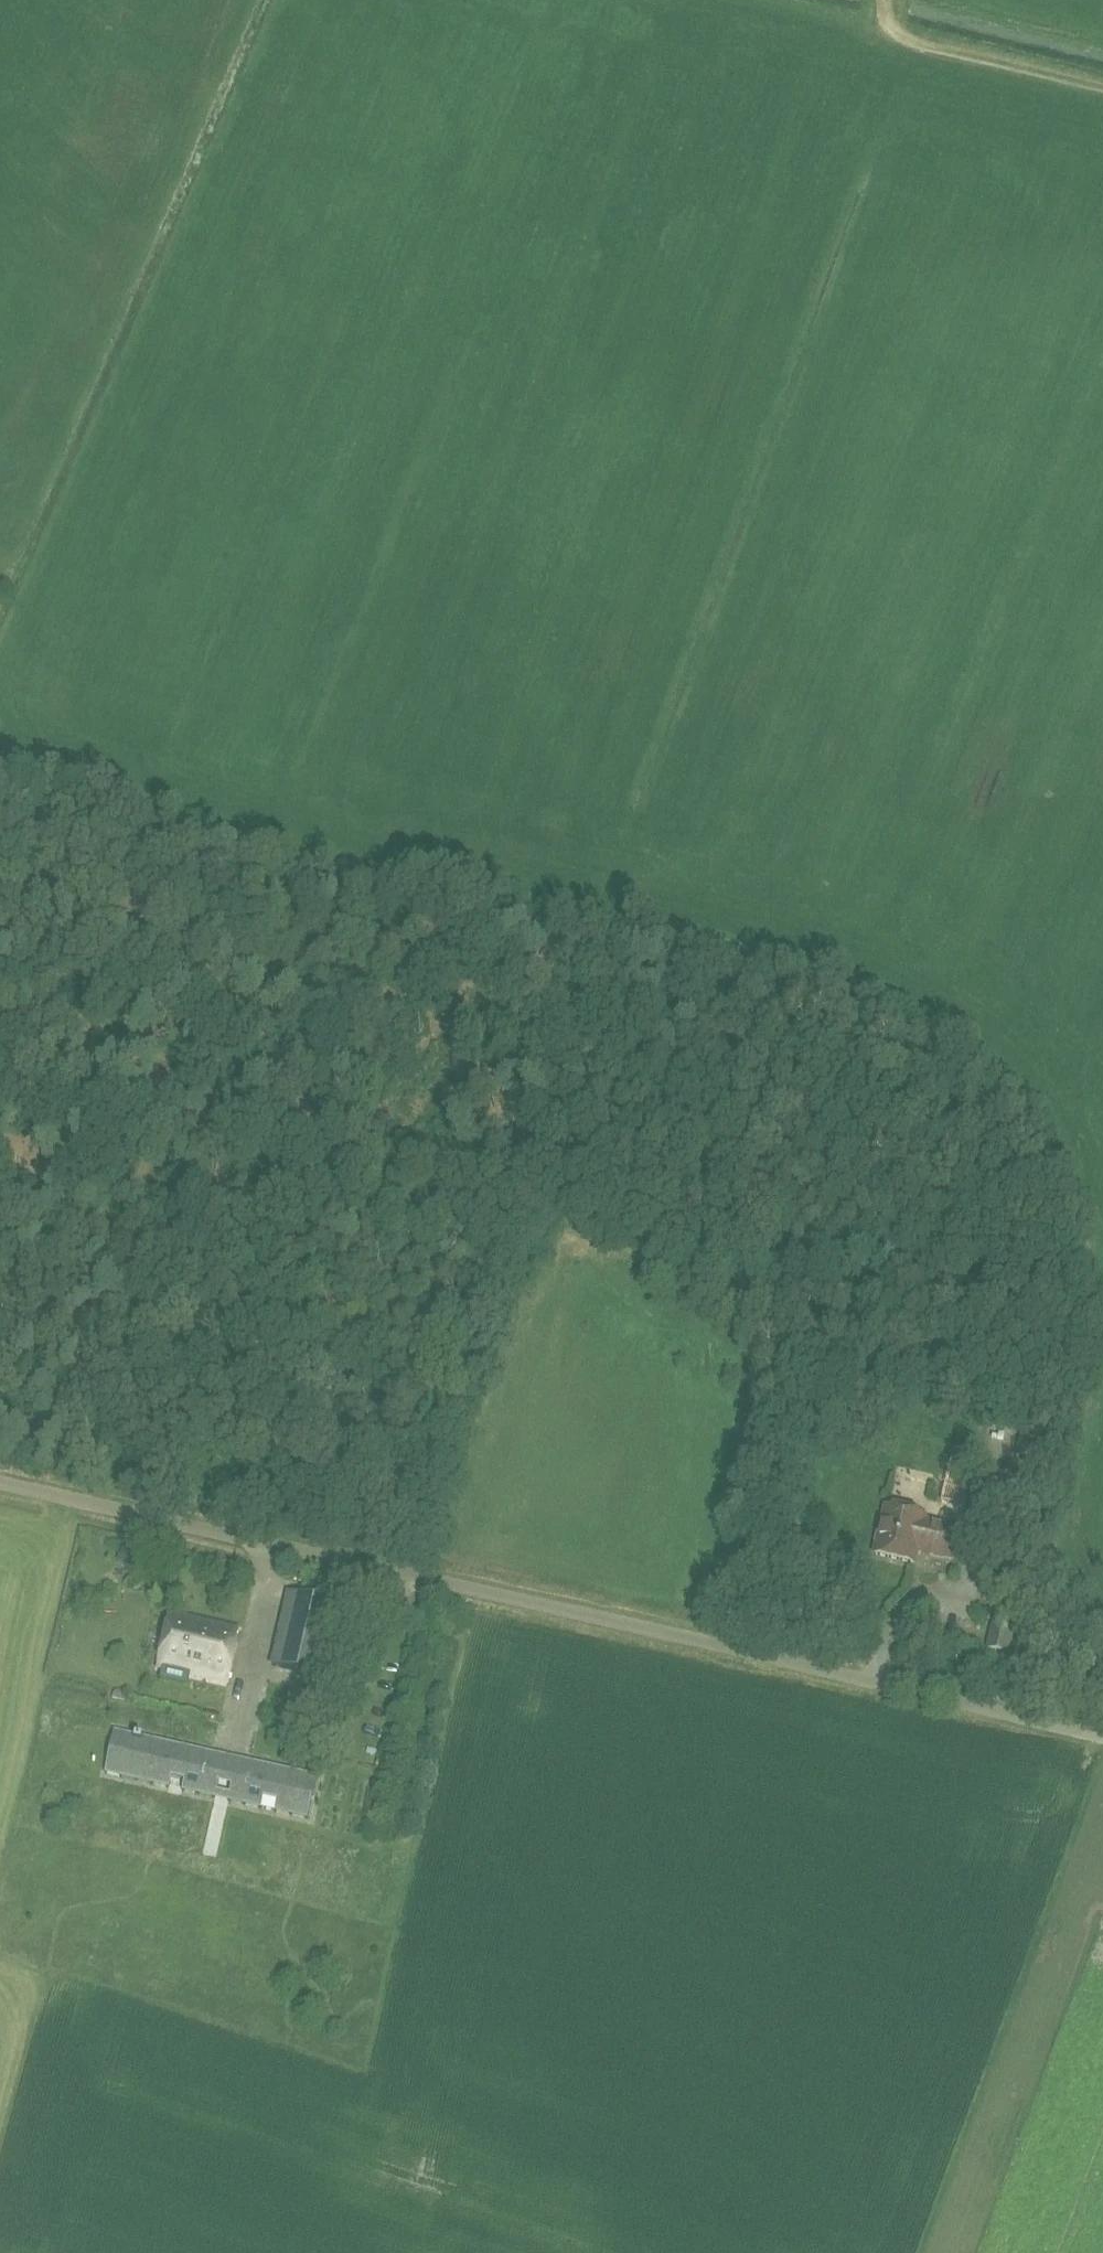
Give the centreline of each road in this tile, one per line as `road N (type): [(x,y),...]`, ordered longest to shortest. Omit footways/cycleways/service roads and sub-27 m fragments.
road 1 (unclassified): [(1102,1738),(0,1484)]

